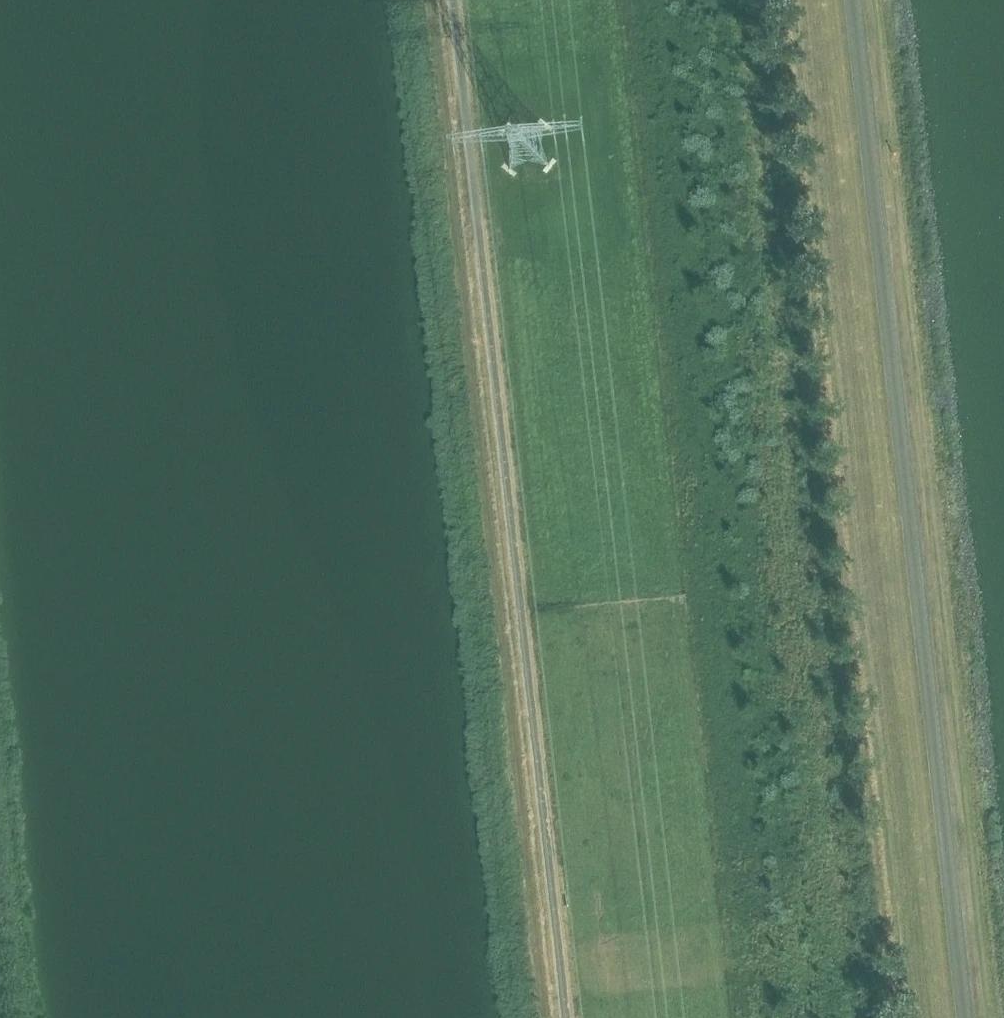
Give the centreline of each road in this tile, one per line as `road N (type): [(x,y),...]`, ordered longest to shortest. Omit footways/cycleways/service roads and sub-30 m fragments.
road 1 (unclassified): [(568,1017),(454,0)]

